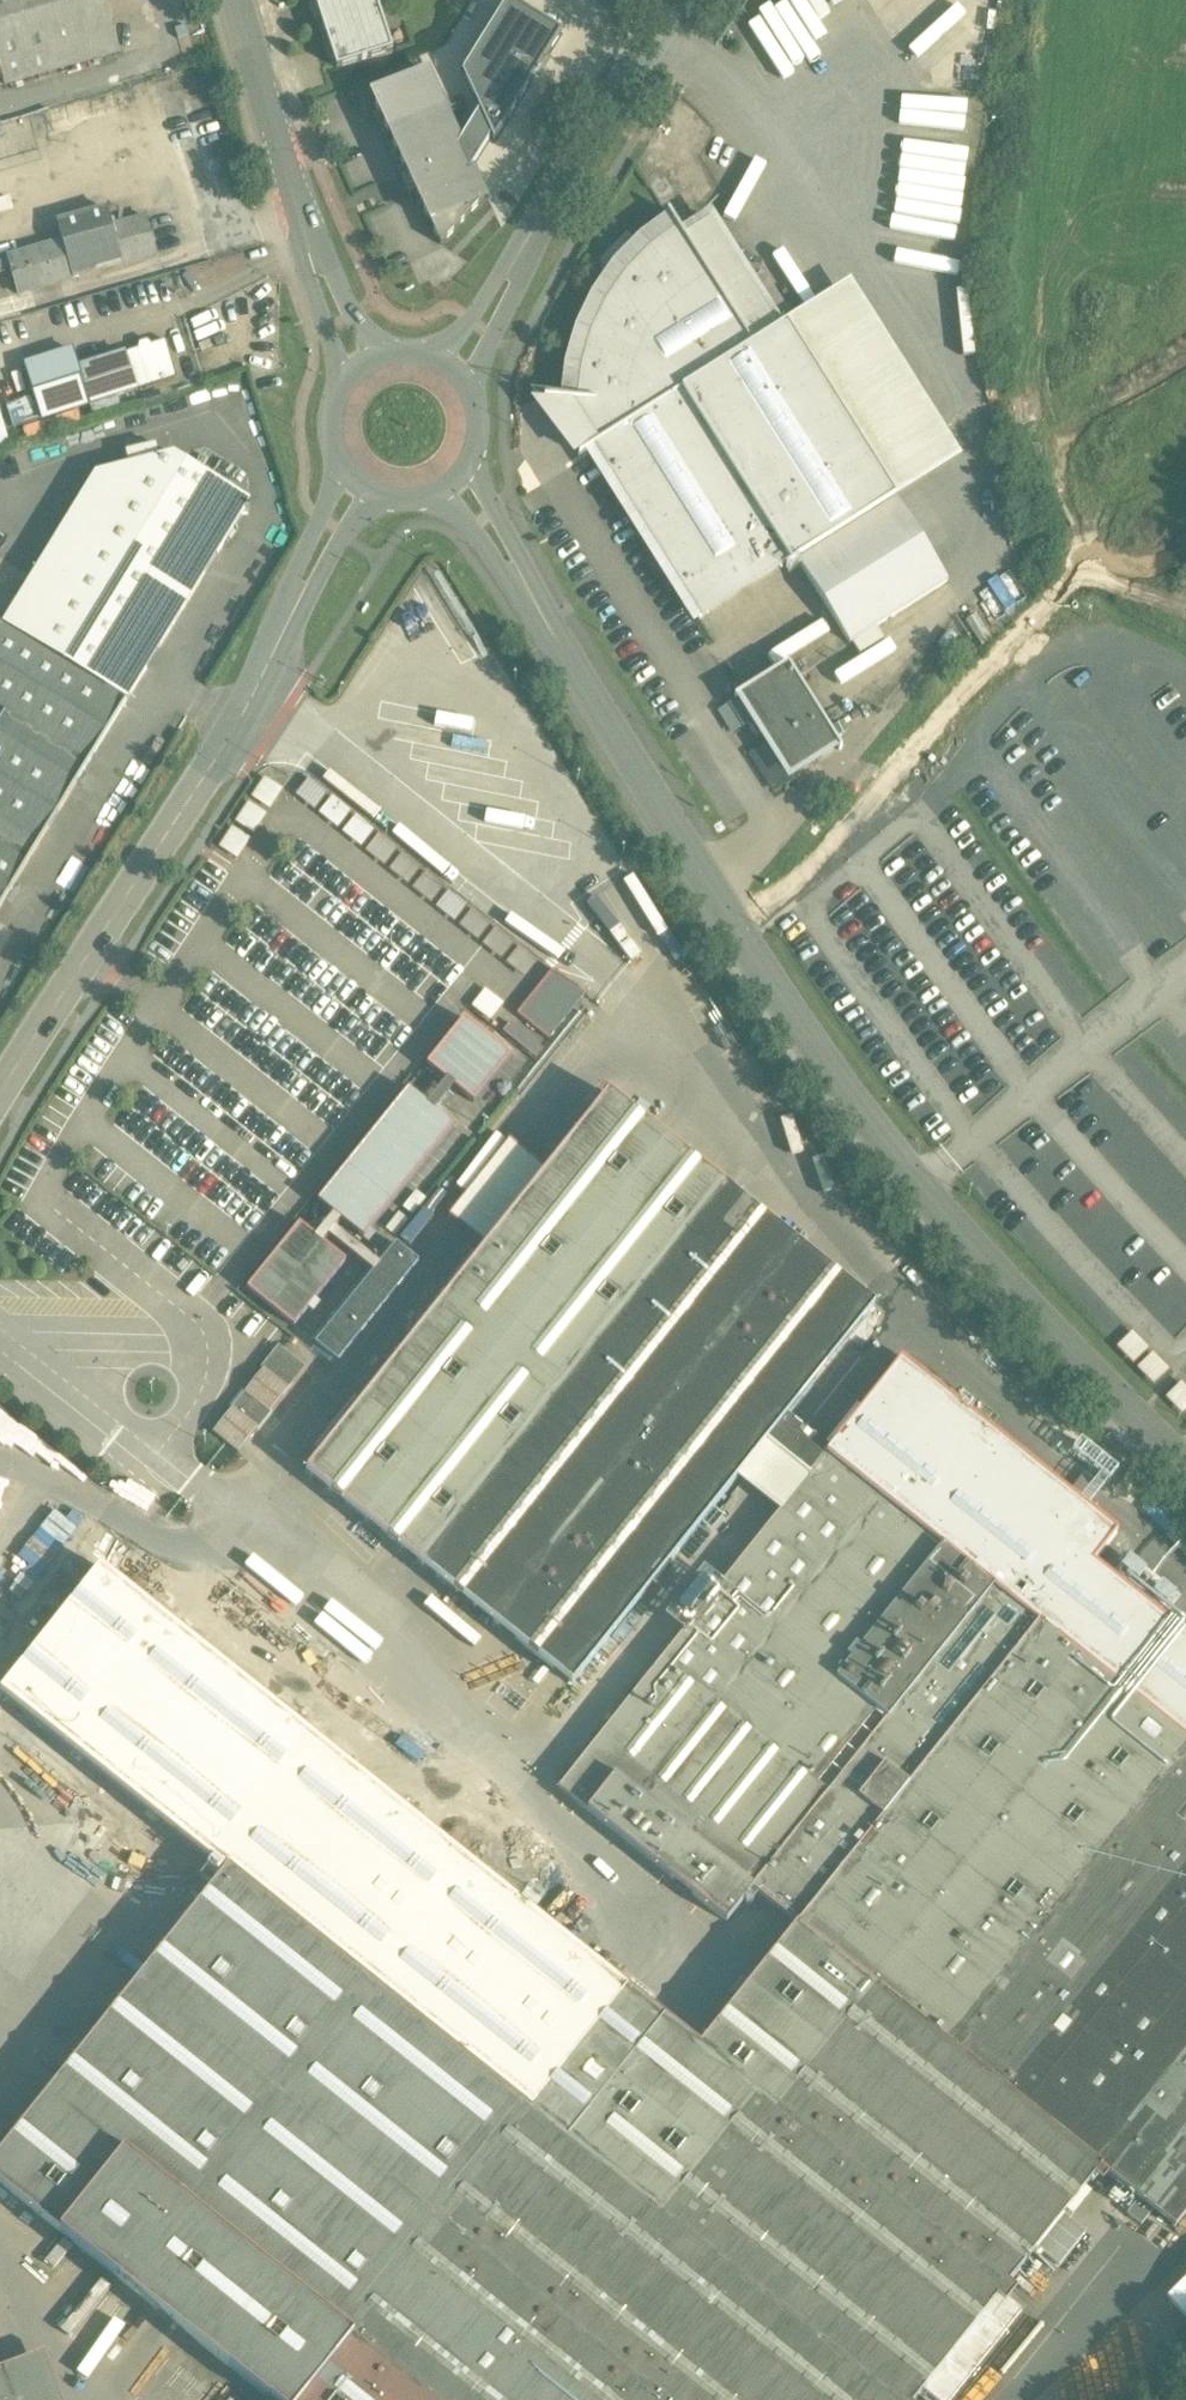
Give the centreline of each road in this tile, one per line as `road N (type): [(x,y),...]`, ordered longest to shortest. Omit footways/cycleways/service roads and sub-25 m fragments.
road 1 (tertiary): [(452,474),(813,1046),(921,1189),(1185,1468)]
road 2 (tertiary): [(0,1094),(235,728),(355,474)]
road 3 (tertiary): [(442,367),(481,329),(608,107),(681,0)]
road 4 (tertiary): [(235,0),(355,375)]
road 5 (tertiary): [(452,474),(473,430),(470,406),(442,367)]

